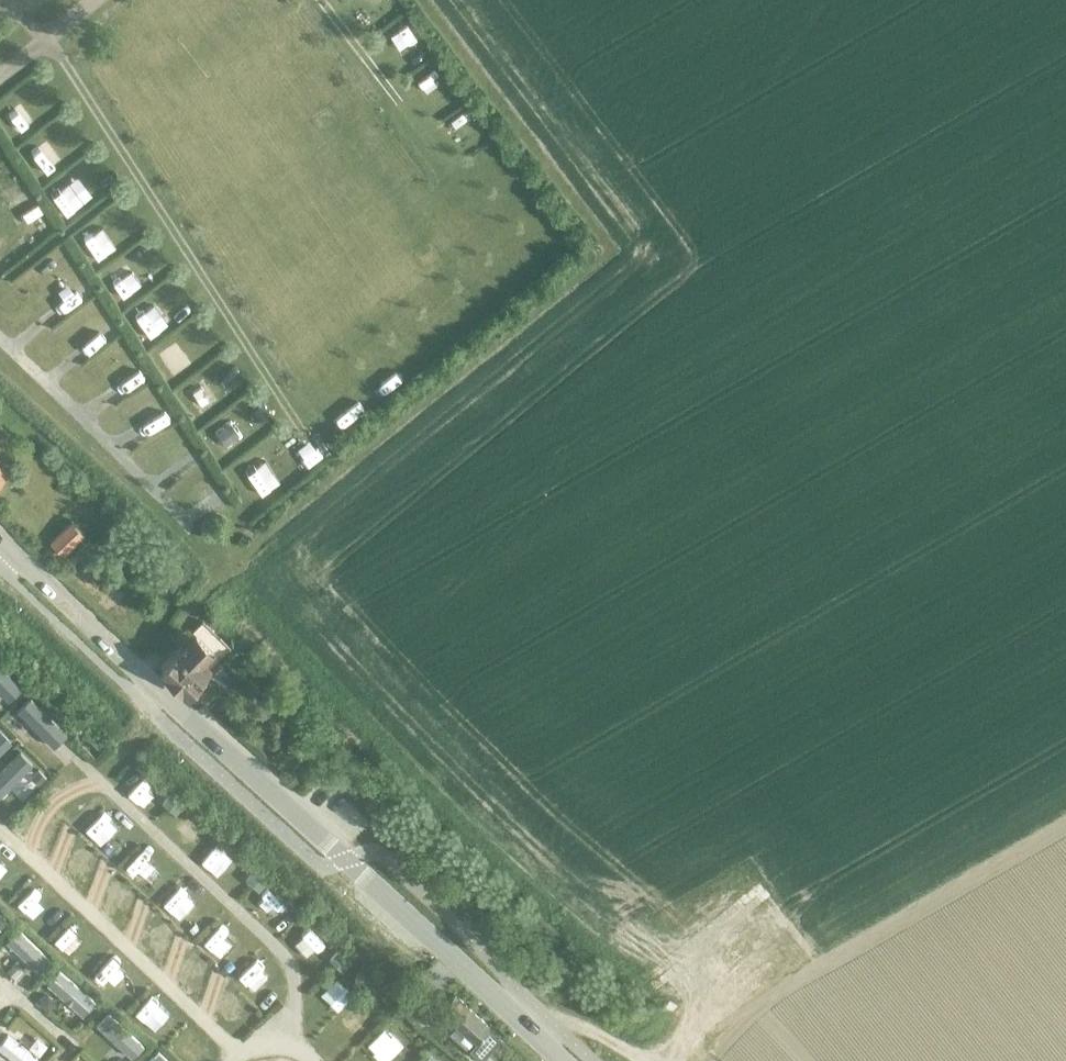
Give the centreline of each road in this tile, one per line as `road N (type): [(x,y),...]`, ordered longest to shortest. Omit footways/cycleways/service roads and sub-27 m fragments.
road 1 (tertiary): [(562,1060),(7,552)]

